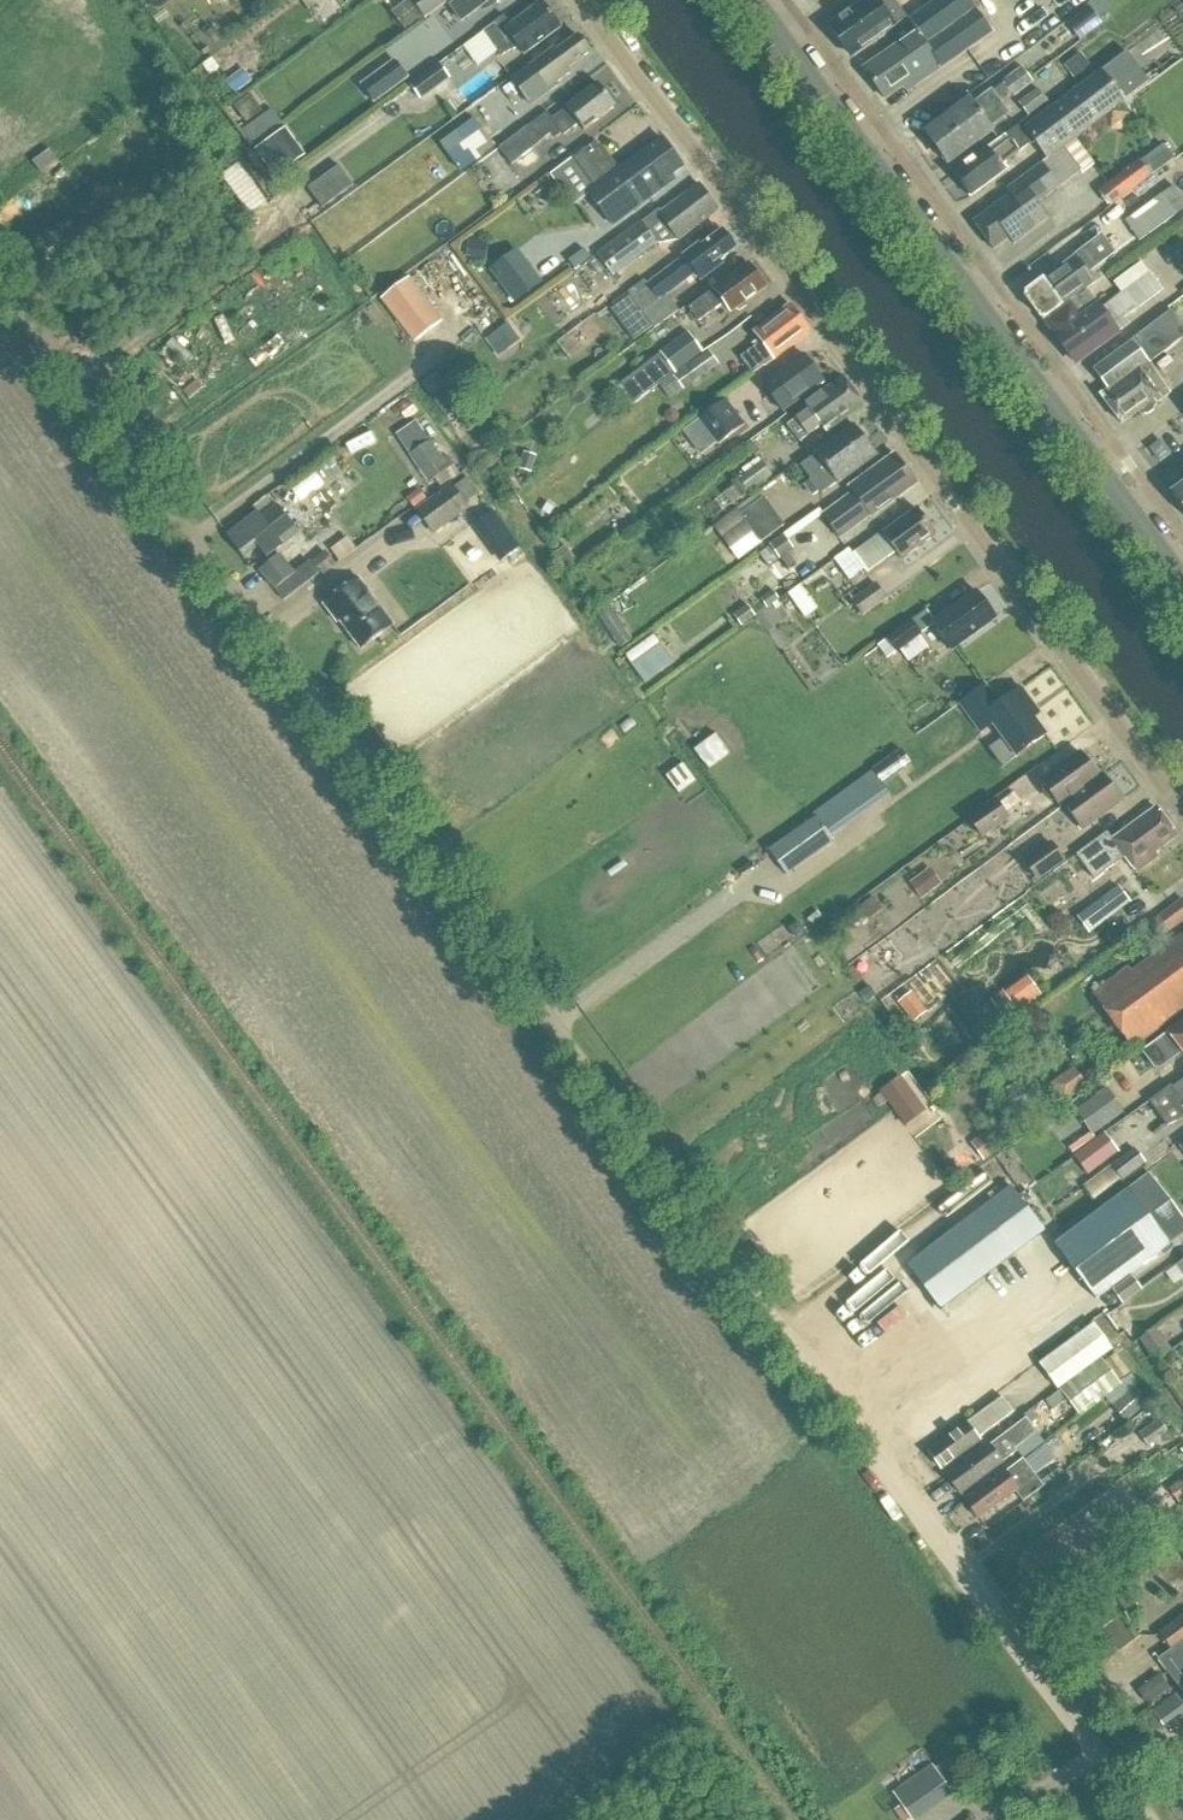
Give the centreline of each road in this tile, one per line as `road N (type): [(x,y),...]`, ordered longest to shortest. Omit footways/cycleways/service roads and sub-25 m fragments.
road 1 (unclassified): [(0,276),(1142,1819)]
road 2 (unclassified): [(1182,814),(583,0)]
road 3 (secondary): [(1182,604),(746,0)]

